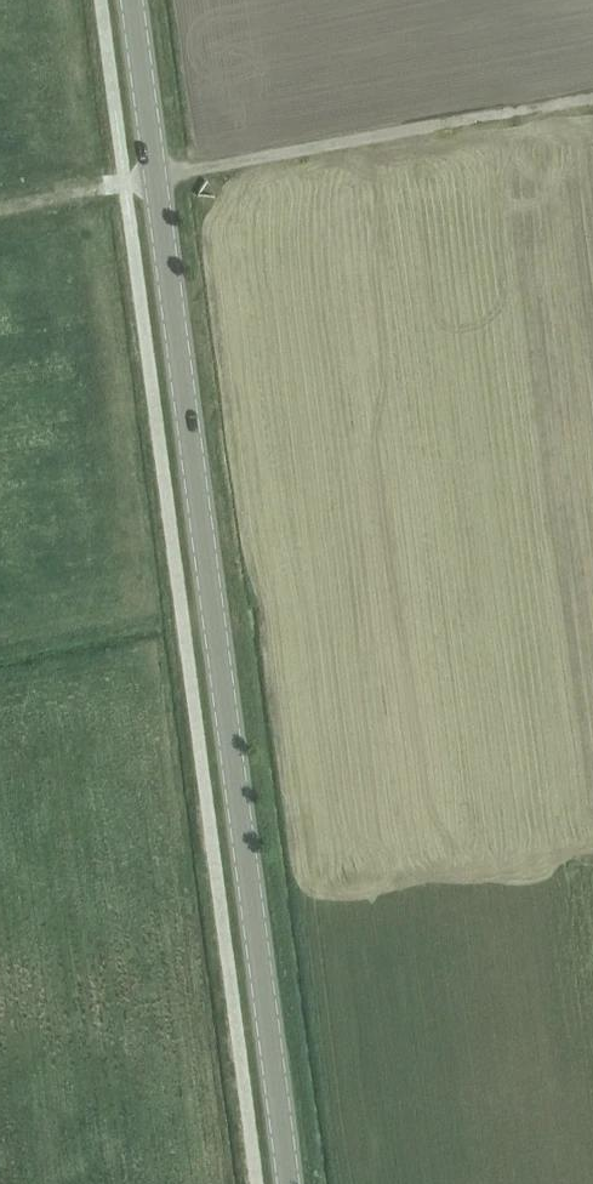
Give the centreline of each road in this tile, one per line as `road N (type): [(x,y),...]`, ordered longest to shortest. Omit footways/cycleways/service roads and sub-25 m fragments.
road 1 (secondary): [(130,0),(286,1183)]
road 2 (residential): [(57,581),(120,885)]
road 3 (residential): [(0,308),(57,581)]
road 4 (residential): [(120,885),(144,1042)]
road 5 (residential): [(0,1060),(144,1042)]
road 6 (residential): [(144,1042),(161,1183)]
road 7 (residential): [(0,911),(120,885)]

